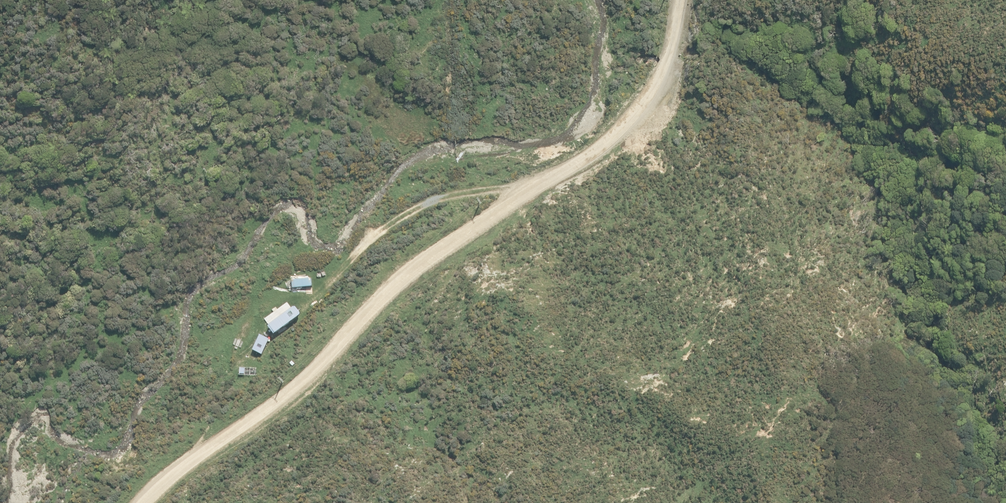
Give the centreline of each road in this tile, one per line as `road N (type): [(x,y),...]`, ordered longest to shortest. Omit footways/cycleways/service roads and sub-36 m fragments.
road 1 (track): [(148,502),(279,417),(399,297),(625,149)]
road 2 (track): [(569,187),(483,191),(407,215),(369,246),(336,294),(276,332)]
road 3 (track): [(483,191),(451,137),(448,0)]
road 4 (track): [(677,0),(657,94),(625,149)]

